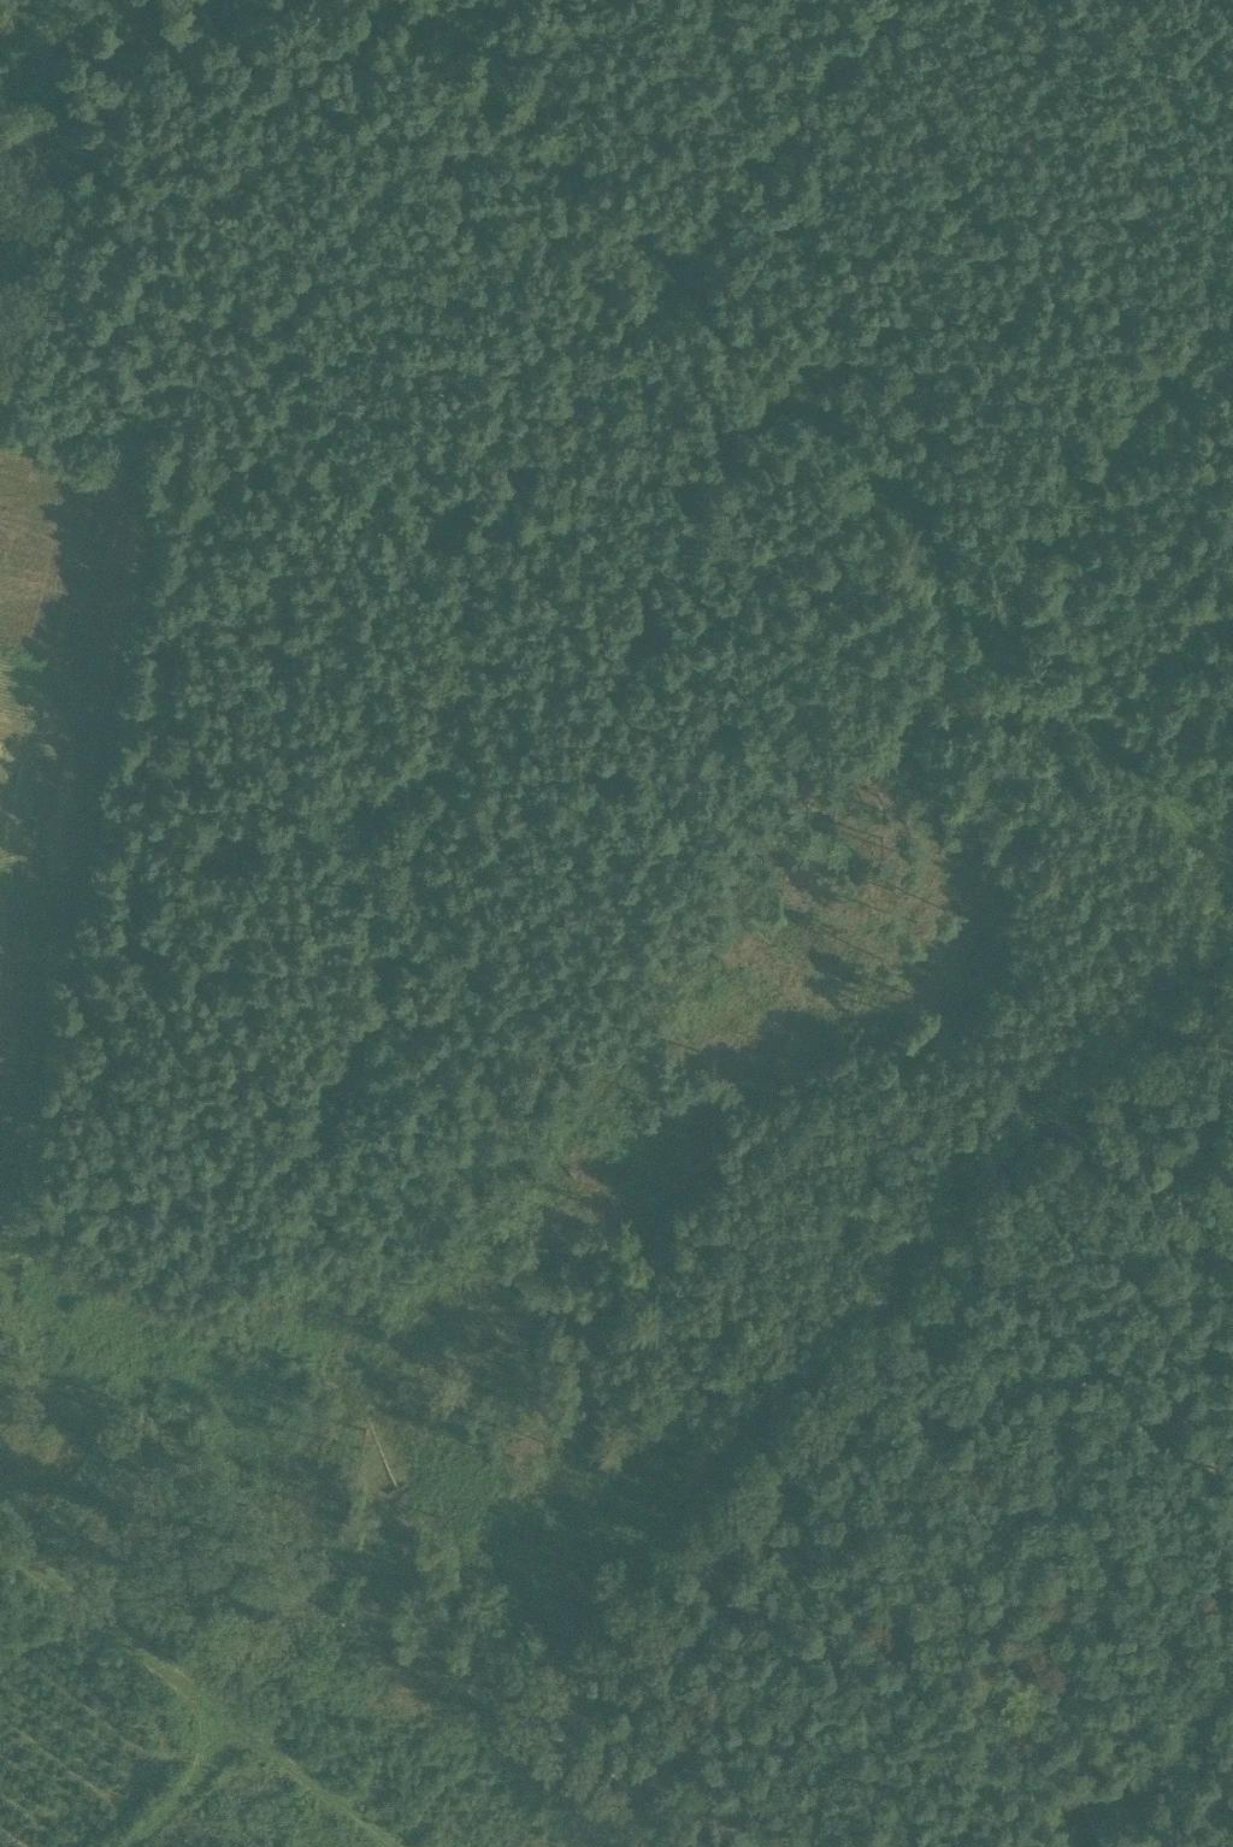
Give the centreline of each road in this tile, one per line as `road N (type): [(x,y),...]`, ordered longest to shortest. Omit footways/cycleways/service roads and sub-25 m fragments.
road 1 (track): [(433,0),(1232,868)]
road 2 (track): [(0,1544),(392,1846)]

